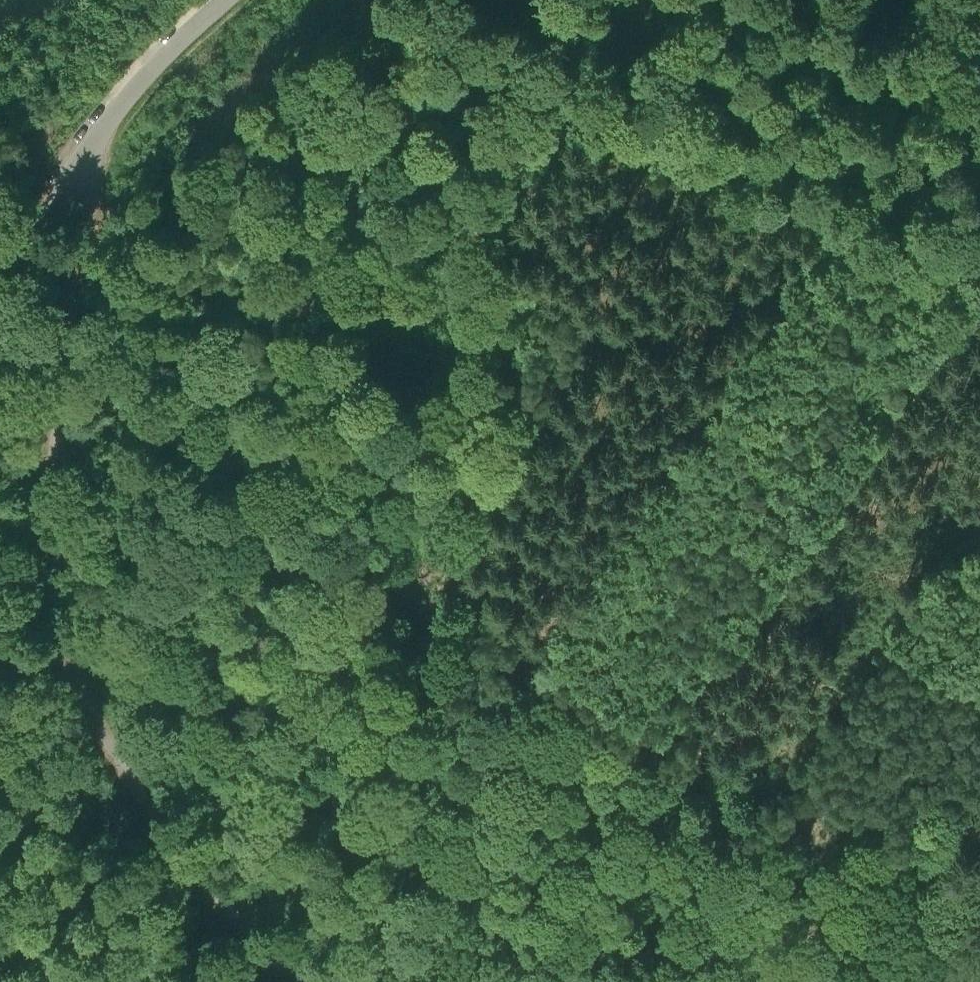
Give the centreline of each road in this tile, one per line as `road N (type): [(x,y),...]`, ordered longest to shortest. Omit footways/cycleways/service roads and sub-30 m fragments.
road 1 (track): [(95,136),(55,454),(55,517),(79,650),(120,745),(183,853),(258,933),(333,981)]
road 2 (unclassified): [(230,0),(95,136),(0,335)]
road 3 (track): [(850,981),(979,888)]

